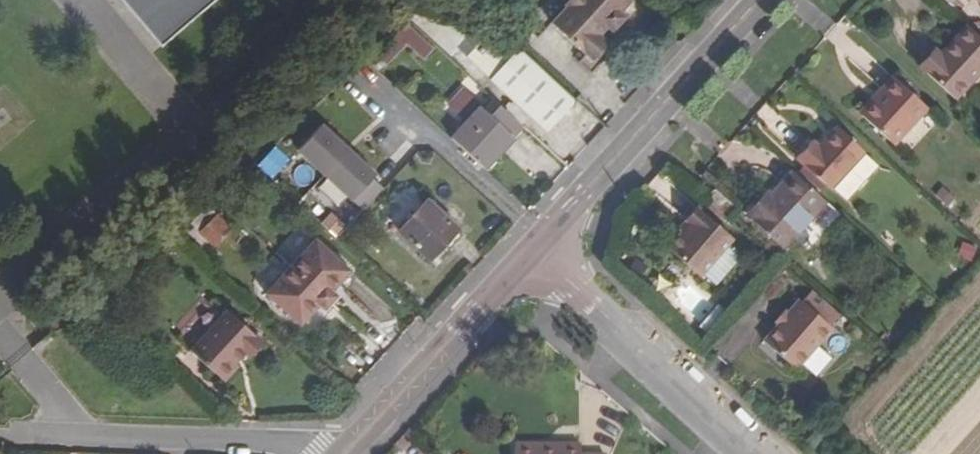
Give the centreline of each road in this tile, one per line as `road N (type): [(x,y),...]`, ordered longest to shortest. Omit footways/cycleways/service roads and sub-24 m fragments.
road 1 (tertiary): [(533,252),(764,0)]
road 2 (unclassified): [(319,453),(295,445),(0,433)]
road 3 (residential): [(533,252),(751,453)]
road 4 (tertiary): [(342,453),(533,252)]

